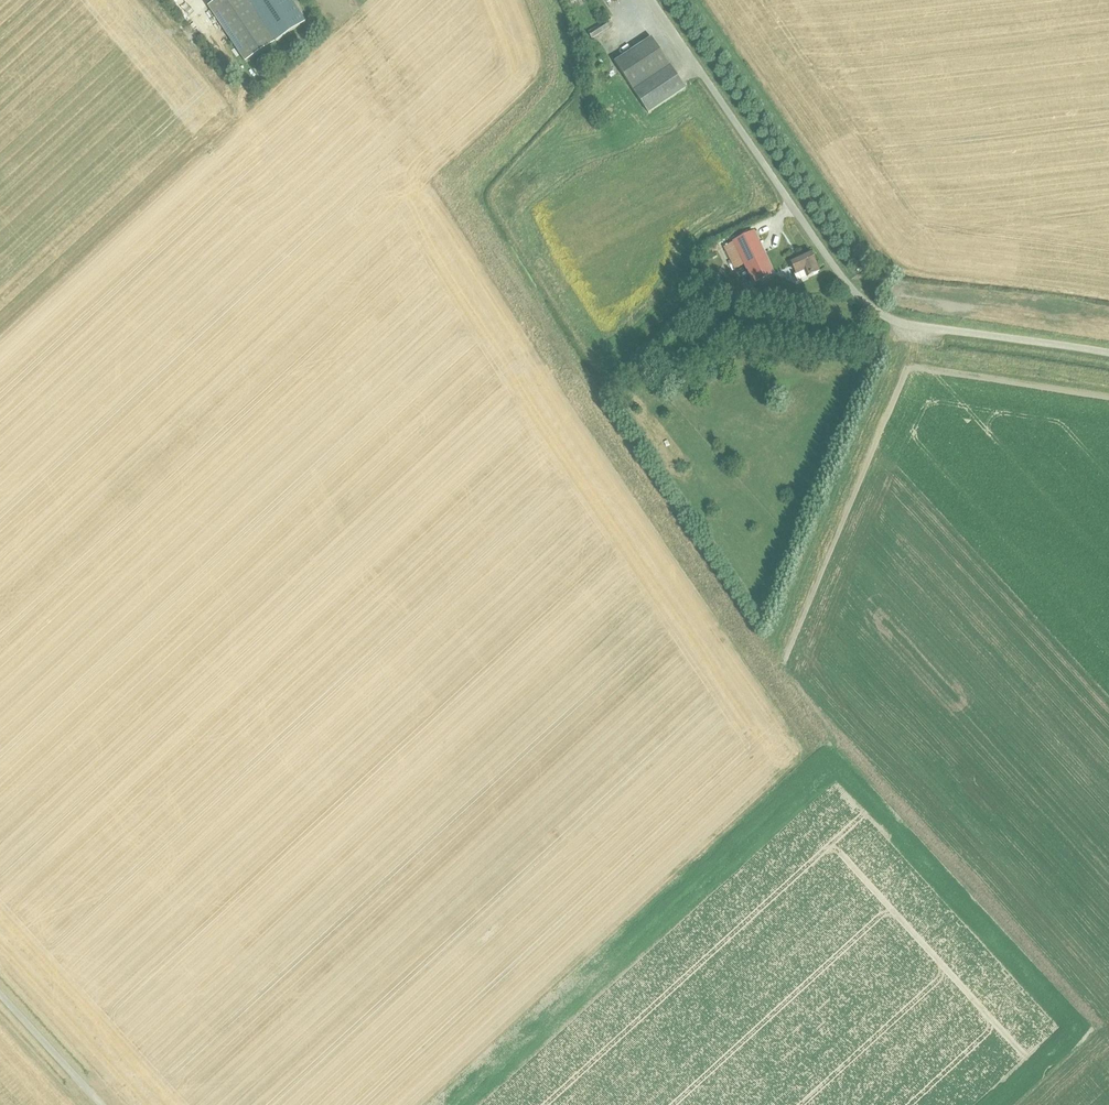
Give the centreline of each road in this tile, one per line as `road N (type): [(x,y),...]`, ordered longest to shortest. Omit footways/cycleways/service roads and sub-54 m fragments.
road 1 (unclassified): [(1108,353),(890,321),(871,309),(650,0)]
road 2 (unclassified): [(0,995),(101,1104)]

